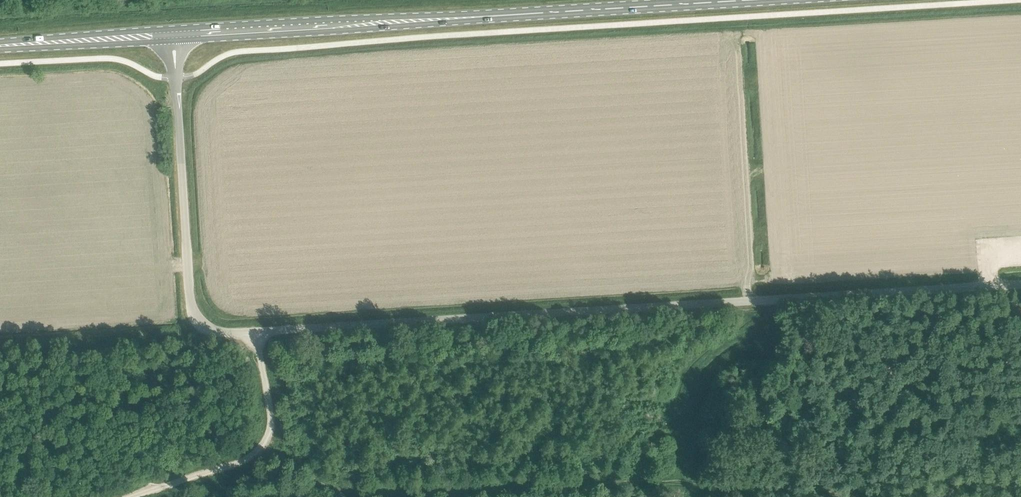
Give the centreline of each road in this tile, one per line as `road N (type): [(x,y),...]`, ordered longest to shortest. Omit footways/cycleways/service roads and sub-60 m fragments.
road 1 (unclassified): [(1020,287),(189,321),(173,34)]
road 2 (primary): [(173,34),(718,0)]
road 3 (primary): [(0,45),(173,34)]

